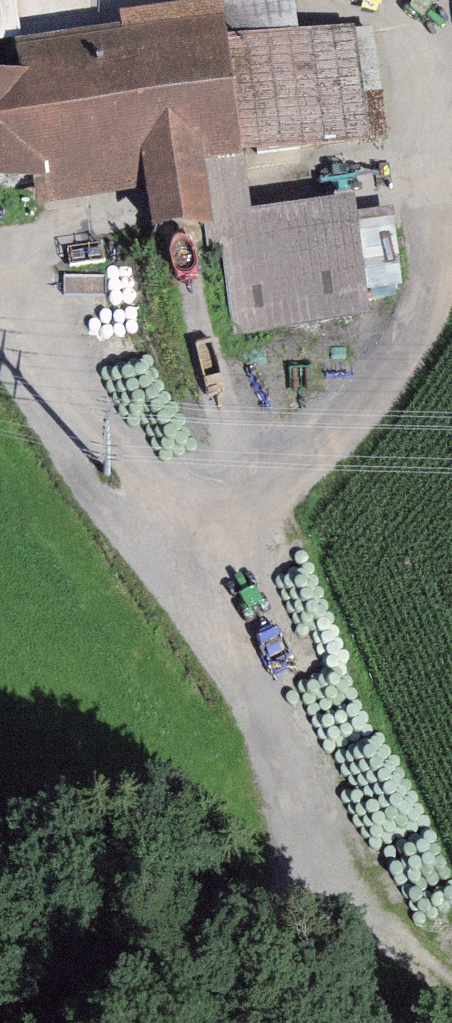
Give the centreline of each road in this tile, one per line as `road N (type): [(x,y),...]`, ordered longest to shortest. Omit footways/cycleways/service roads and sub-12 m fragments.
road 1 (track): [(421,25),(446,253),(391,388),(286,486),(138,551)]
road 2 (track): [(138,551),(337,874),(451,977)]
road 3 (track): [(50,1022),(239,950),(337,874)]
road 4 (track): [(138,551),(0,357)]

